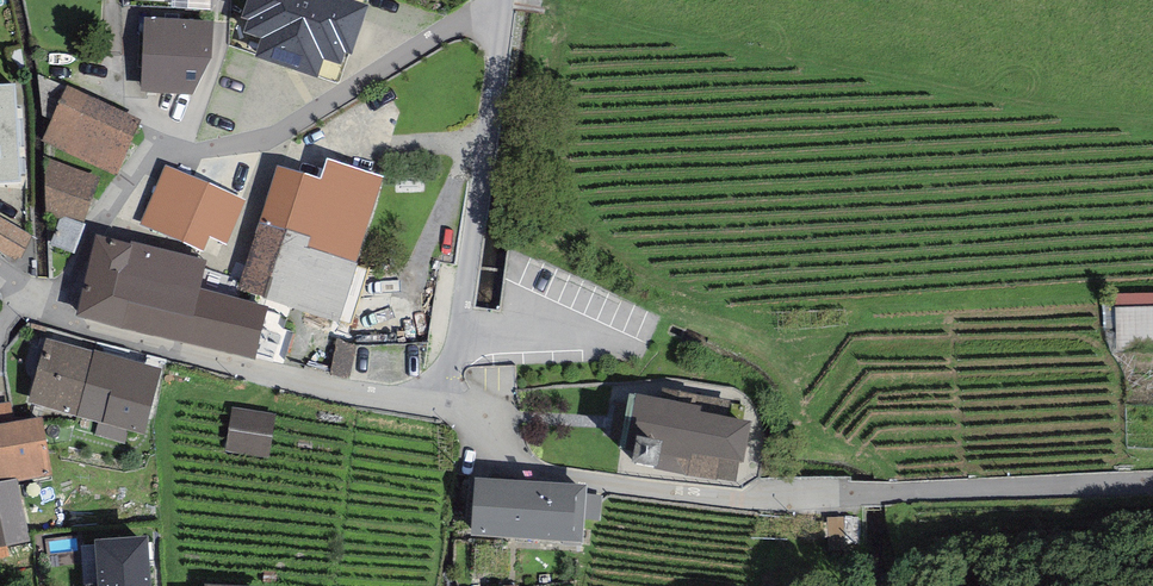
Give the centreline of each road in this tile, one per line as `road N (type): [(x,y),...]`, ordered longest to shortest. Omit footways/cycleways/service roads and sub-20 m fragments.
road 1 (residential): [(504,2),(286,129),(161,148),(93,230),(57,312)]
road 2 (residential): [(57,312),(76,327),(268,376),(450,400)]
road 3 (residential): [(504,2),(450,400)]
road 4 (unclassified): [(779,499),(1152,483)]
road 5 (residential): [(450,400),(545,475),(779,499)]

